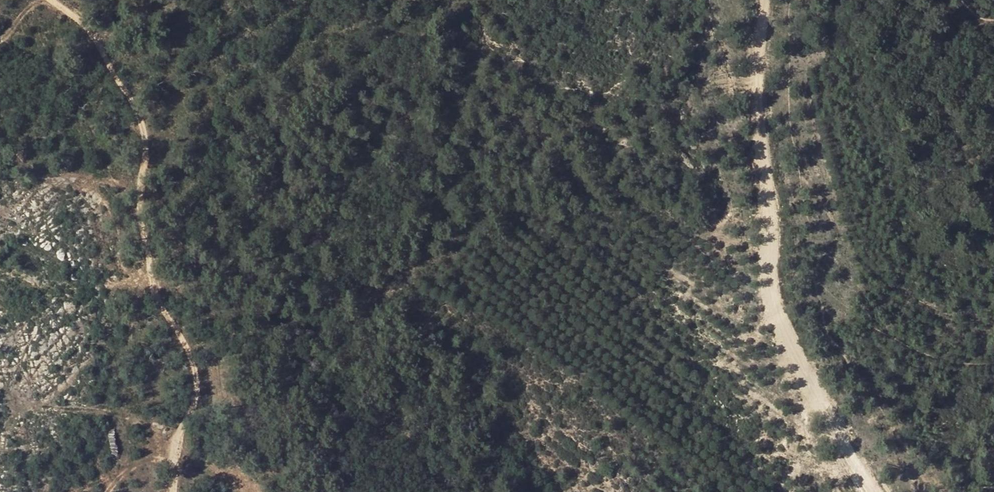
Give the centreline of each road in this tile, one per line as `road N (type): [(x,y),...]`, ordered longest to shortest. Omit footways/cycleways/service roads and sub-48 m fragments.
road 1 (track): [(175,491),(174,453),(196,379),(149,265),(138,188),(144,129),(94,37),(56,0)]
road 2 (track): [(880,491),(758,274),(765,243),(754,50),(763,0)]

